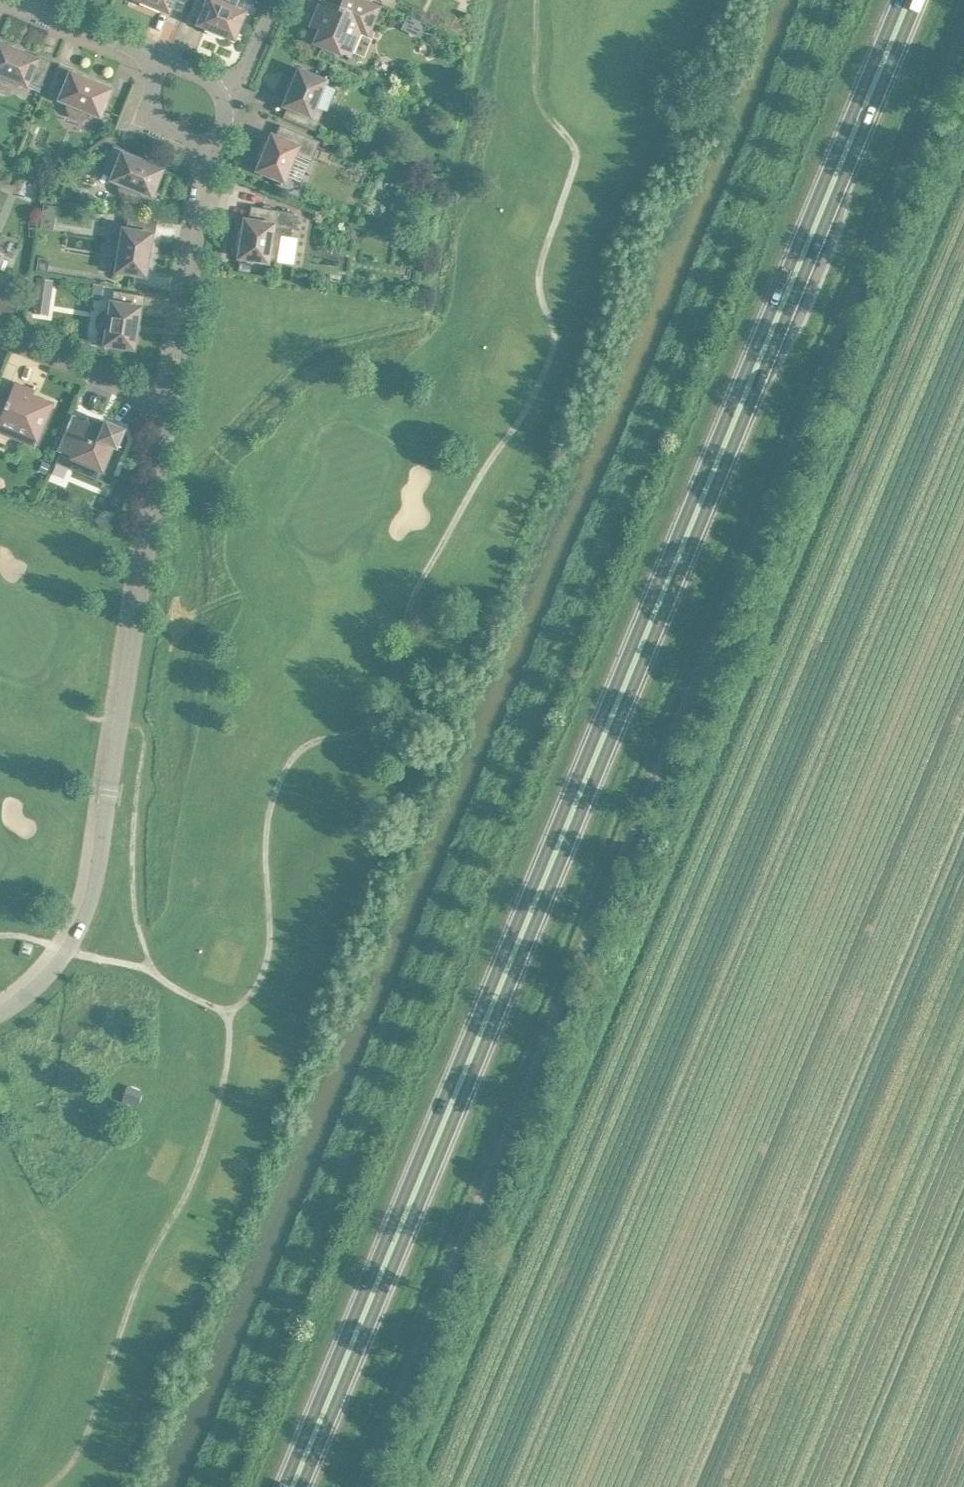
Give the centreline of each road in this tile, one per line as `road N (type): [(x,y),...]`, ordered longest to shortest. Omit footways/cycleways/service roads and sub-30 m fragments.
road 1 (trunk): [(294,1486),(913,0)]
road 2 (residential): [(162,402),(93,875),(62,951),(0,1010)]
road 3 (residential): [(205,159),(162,402)]
road 4 (residential): [(162,402),(0,341)]
road 5 (residential): [(143,52),(138,116),(205,159)]
road 6 (residential): [(19,0),(143,52)]

